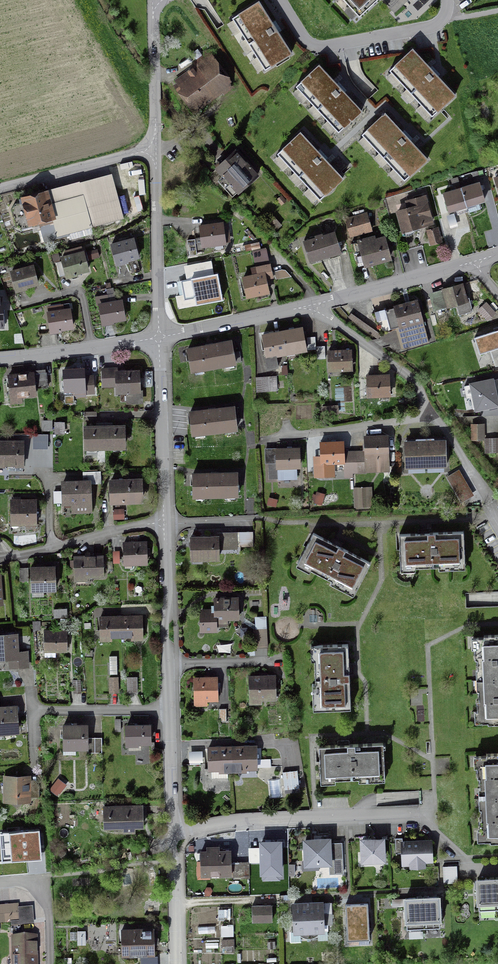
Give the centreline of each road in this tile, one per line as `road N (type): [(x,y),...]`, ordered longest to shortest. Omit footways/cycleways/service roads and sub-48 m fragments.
road 1 (residential): [(173,831),(421,816)]
road 2 (residential): [(280,0),(306,41),(319,47),(444,18)]
road 3 (residential): [(163,525),(158,337)]
road 4 (residential): [(158,337),(155,151)]
road 5 (residential): [(168,710),(163,525)]
road 6 (residential): [(260,441),(431,414)]
road 7 (residential): [(163,525),(0,559)]
road 8 (residential): [(475,262),(315,305)]
road 9 (residential): [(431,414),(411,377),(315,305)]
road 10 (residential): [(315,305),(158,337)]
road 11 (residential): [(158,337),(0,359)]
road 12 (residential): [(155,151),(0,188)]
road 13 (residential): [(152,3),(155,151)]
road 14 (residential): [(31,710),(168,710)]
road 15 (residential): [(176,963),(173,831)]
road 16 (residential): [(497,516),(431,414)]
road 17 (residential): [(173,831),(168,710)]
road 18 (residential): [(237,213),(315,305)]

